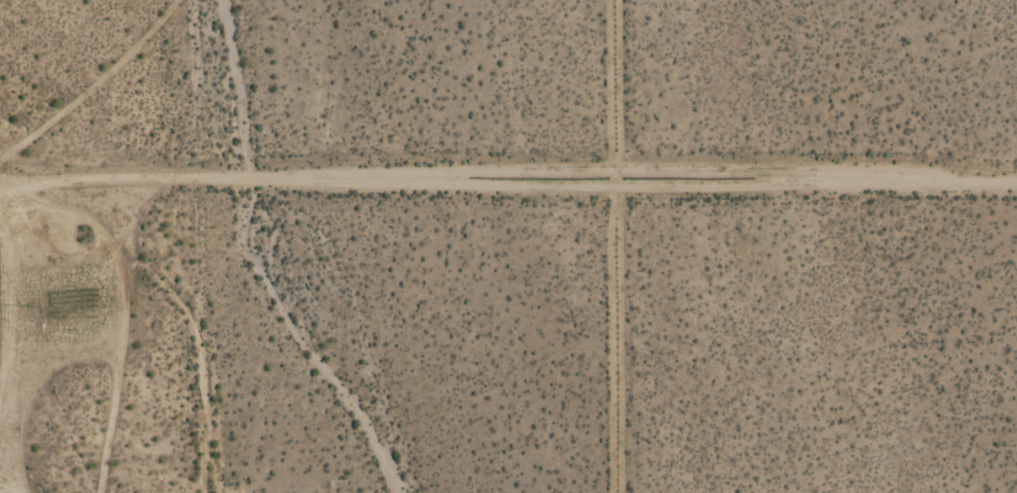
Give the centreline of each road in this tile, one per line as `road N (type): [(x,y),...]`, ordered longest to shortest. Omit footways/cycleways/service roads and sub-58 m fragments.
road 1 (residential): [(0,179),(1016,182)]
road 2 (track): [(619,0),(623,492)]
road 3 (track): [(0,159),(178,0)]

